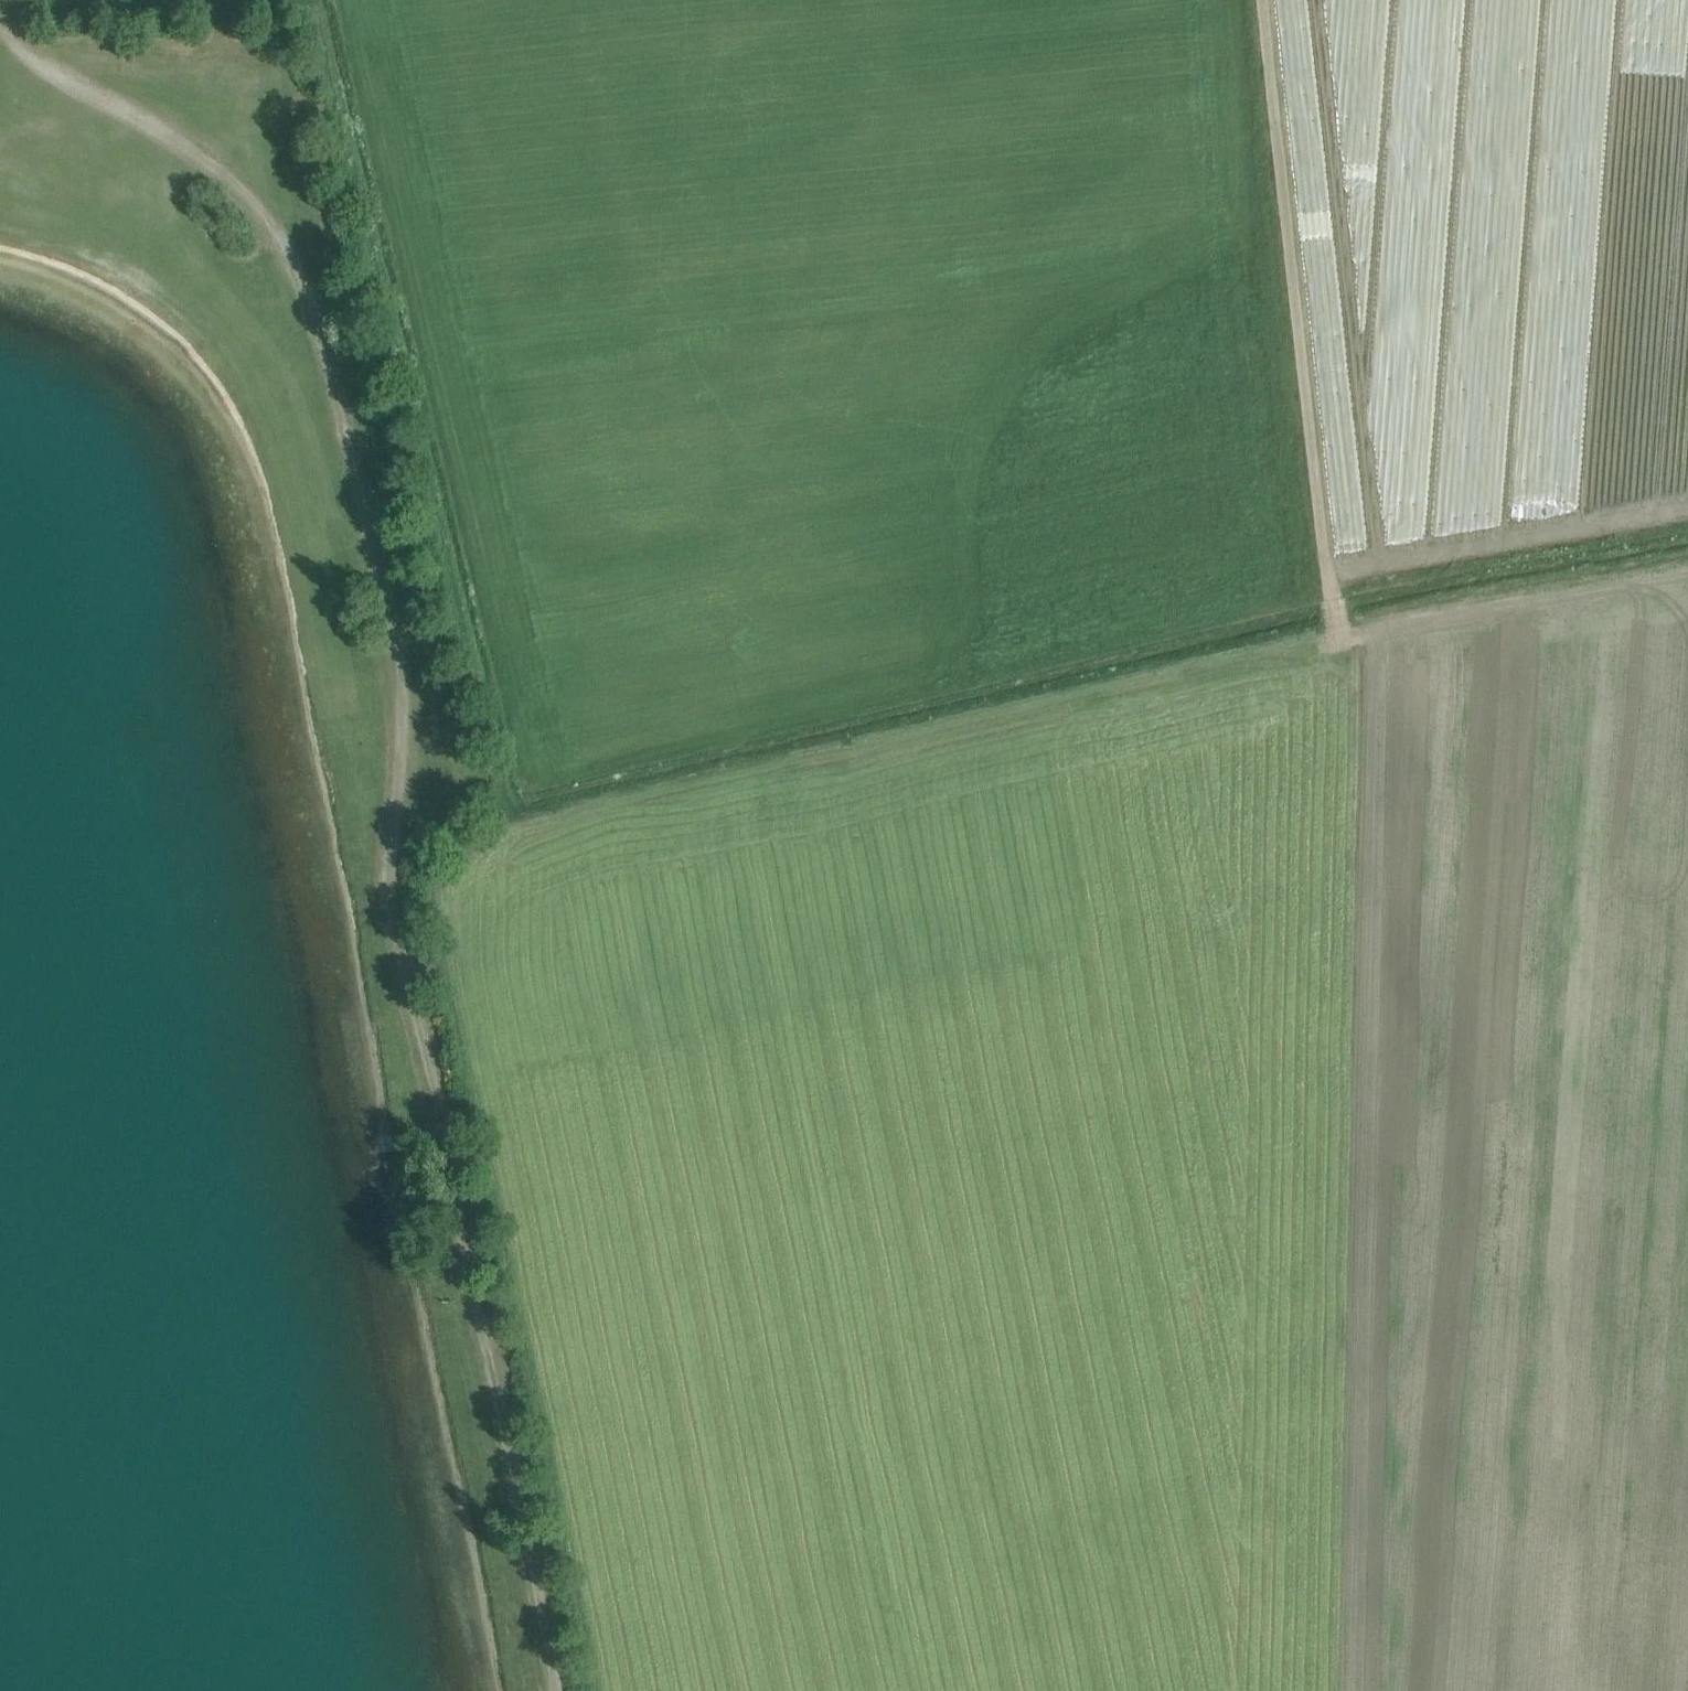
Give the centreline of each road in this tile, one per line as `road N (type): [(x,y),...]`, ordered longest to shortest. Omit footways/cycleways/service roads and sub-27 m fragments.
road 1 (track): [(1337,642),(1265,0)]
road 2 (track): [(983,720),(1337,642)]
road 3 (track): [(1337,642),(1687,567)]

